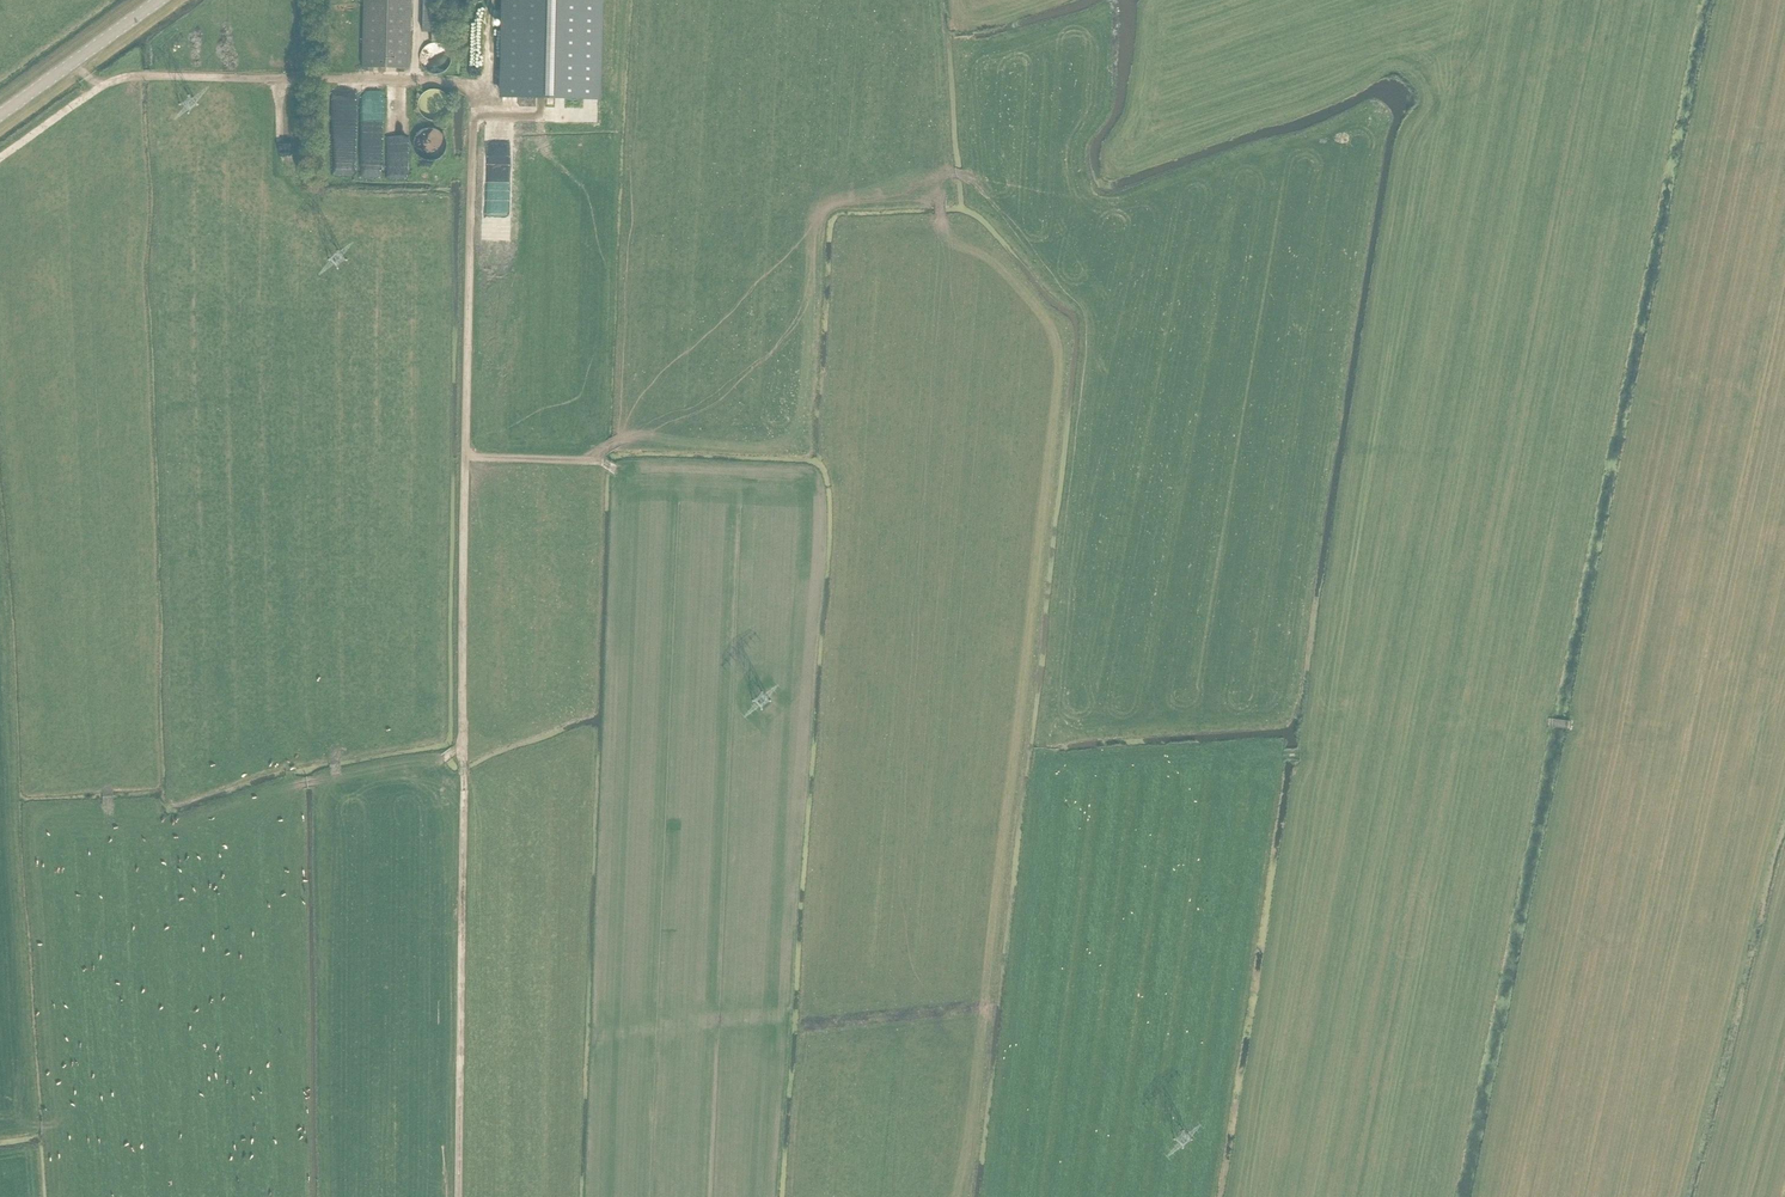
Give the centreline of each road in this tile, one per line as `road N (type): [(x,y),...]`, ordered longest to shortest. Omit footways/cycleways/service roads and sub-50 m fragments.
road 1 (track): [(0,159),(117,78),(471,85),(458,1196)]
road 2 (secondary): [(0,115),(160,0)]

